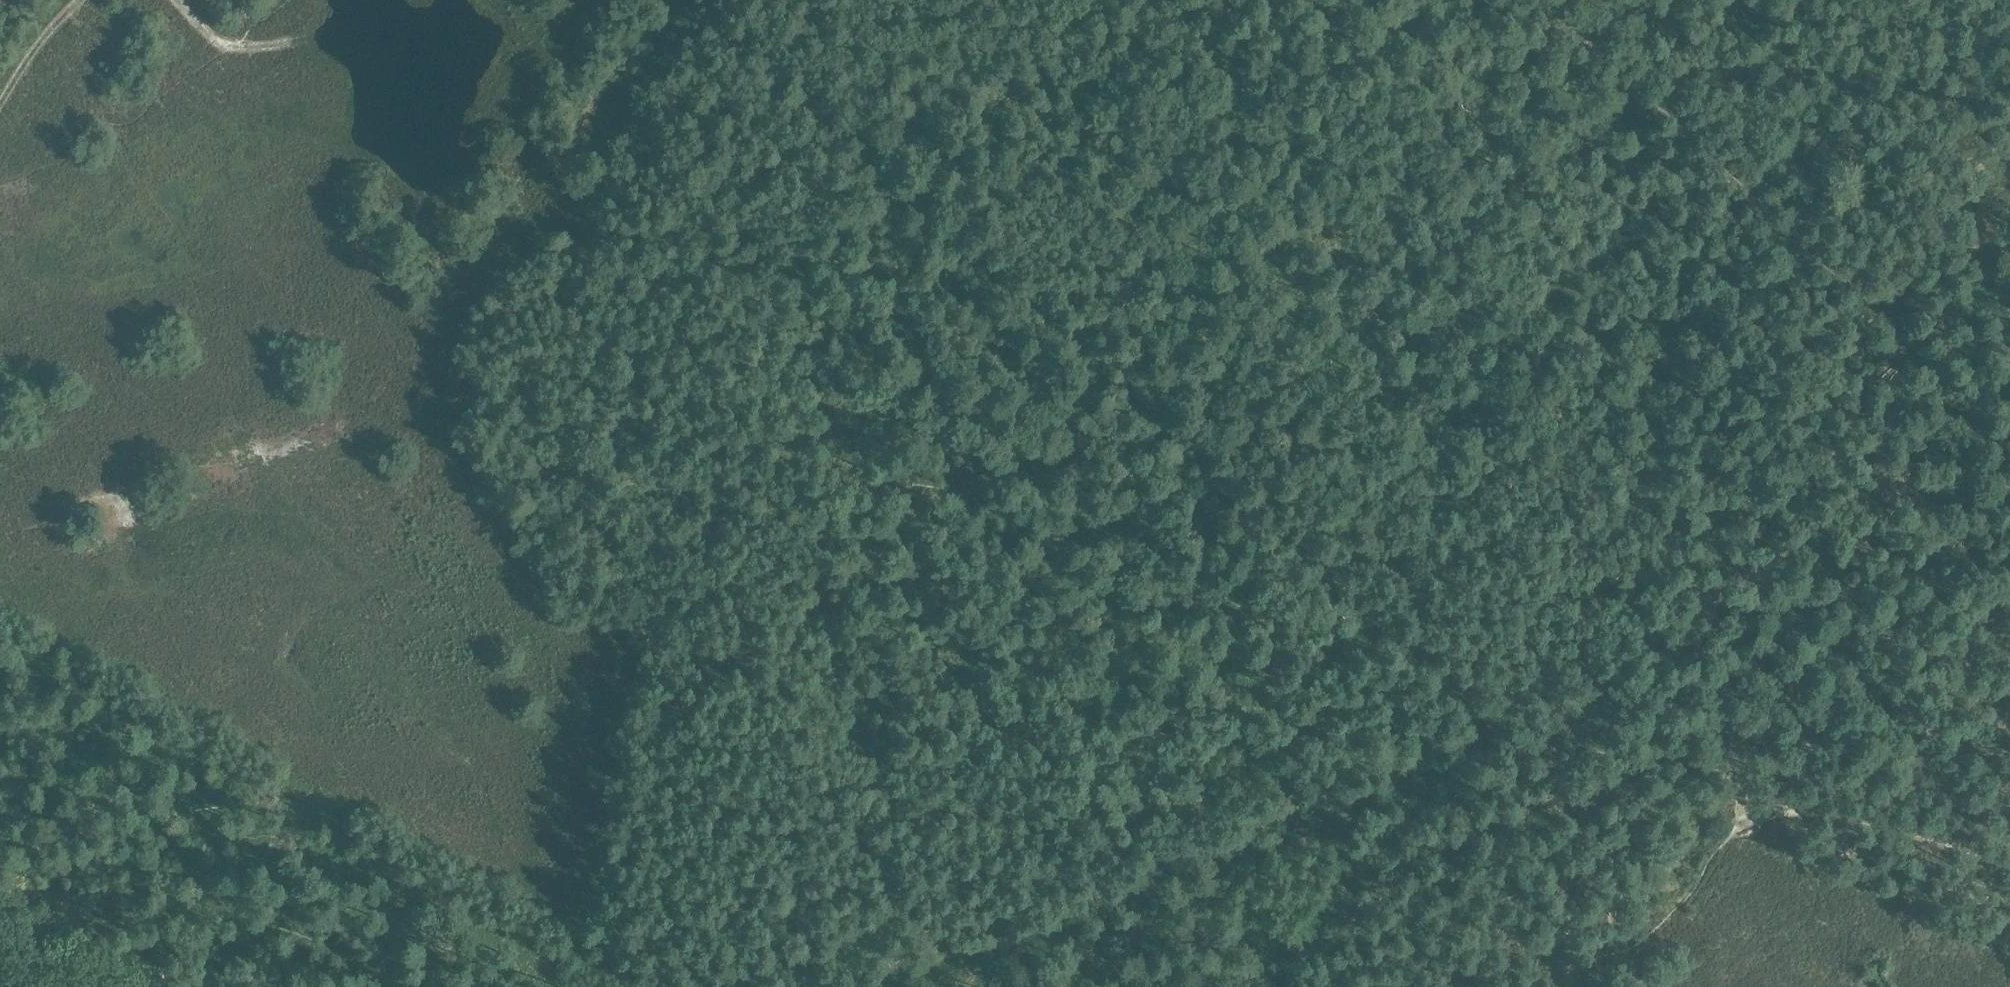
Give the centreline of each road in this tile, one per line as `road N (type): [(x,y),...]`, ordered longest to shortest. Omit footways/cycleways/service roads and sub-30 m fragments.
road 1 (track): [(1879,292),(1545,0)]
road 2 (track): [(2009,136),(1879,292)]
road 3 (track): [(0,108),(36,49),(83,0)]

